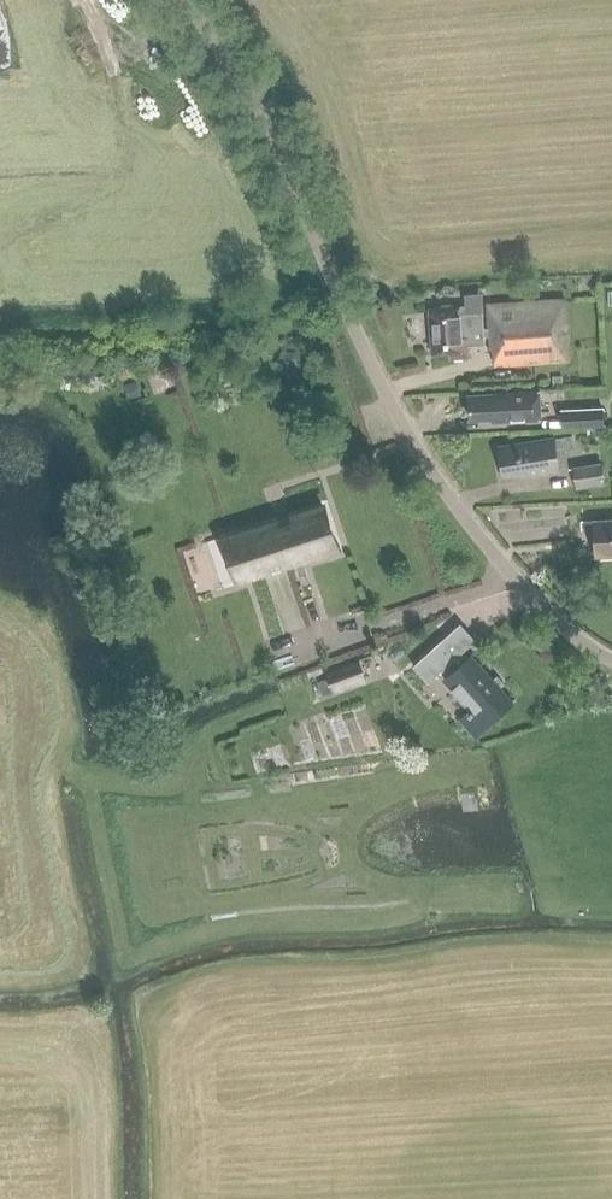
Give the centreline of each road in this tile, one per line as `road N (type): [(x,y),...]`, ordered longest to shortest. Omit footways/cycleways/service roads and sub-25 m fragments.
road 1 (unclassified): [(611,660),(546,610),(480,542),(420,459),(360,345),(281,164),(182,0)]

